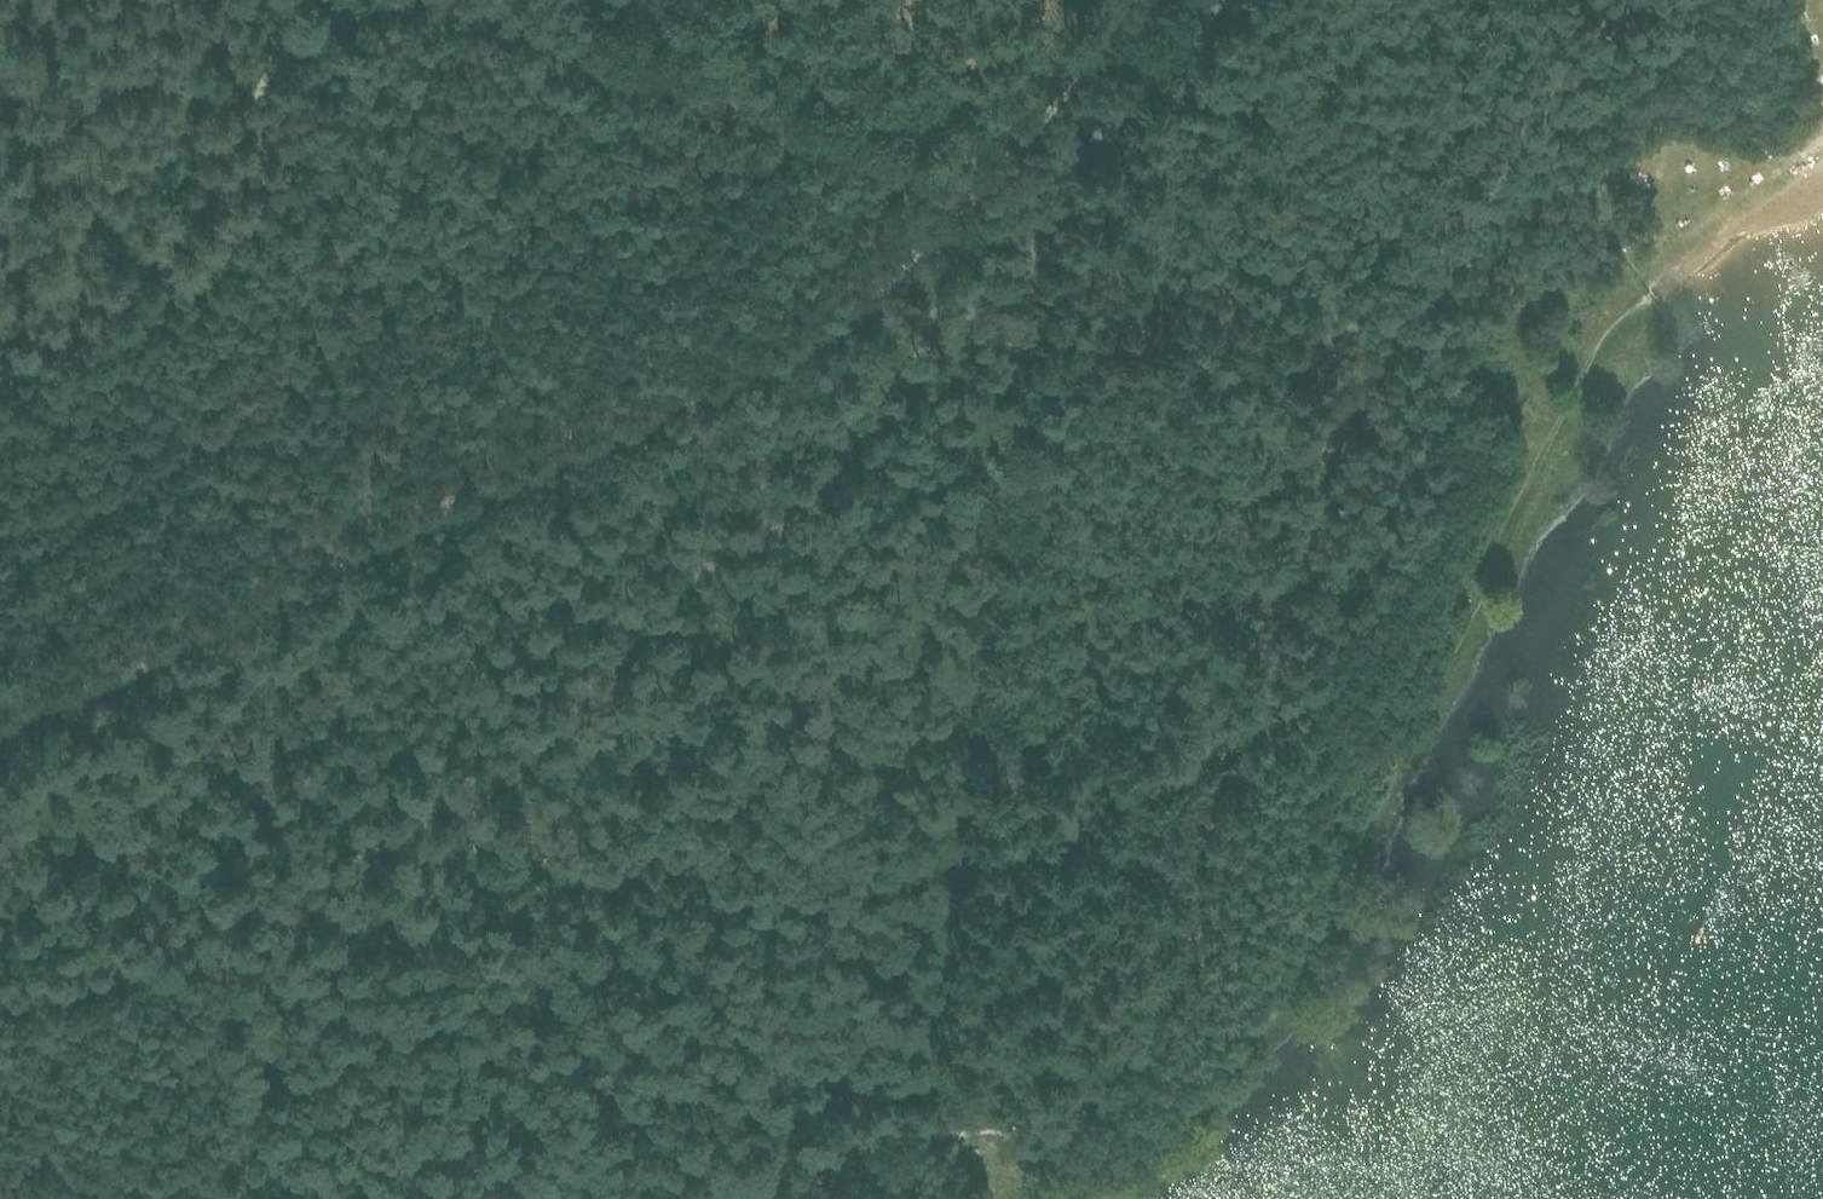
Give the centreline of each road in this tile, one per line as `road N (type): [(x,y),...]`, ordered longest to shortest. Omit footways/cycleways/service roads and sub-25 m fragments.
road 1 (track): [(1629,0),(1608,76),(1444,257),(1350,380),(1190,827),(1142,984),(1079,1076),(1049,1093),(986,1106),(806,1136),(614,1150),(407,1198)]
road 2 (track): [(1151,0),(893,279),(821,323),(0,708)]

